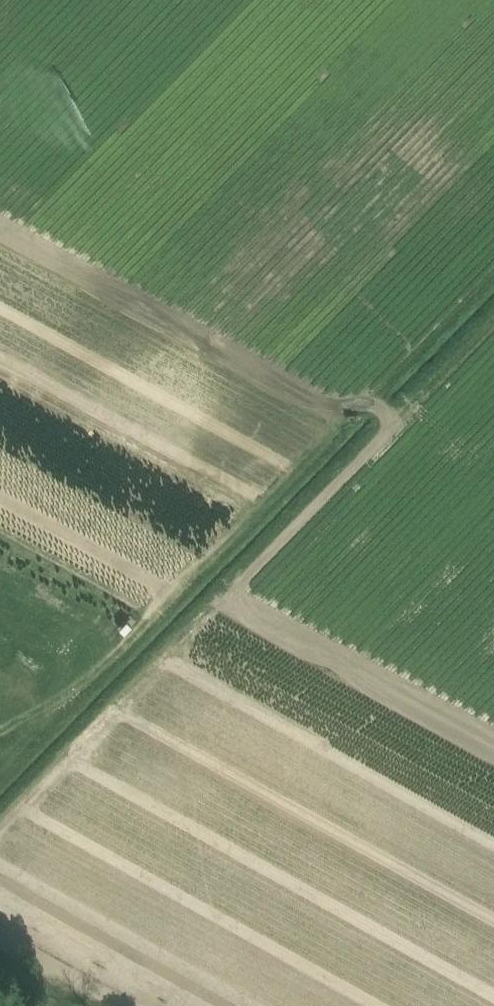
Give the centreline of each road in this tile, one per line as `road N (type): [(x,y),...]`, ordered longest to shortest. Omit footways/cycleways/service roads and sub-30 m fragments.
road 1 (track): [(0,935),(125,1005)]

